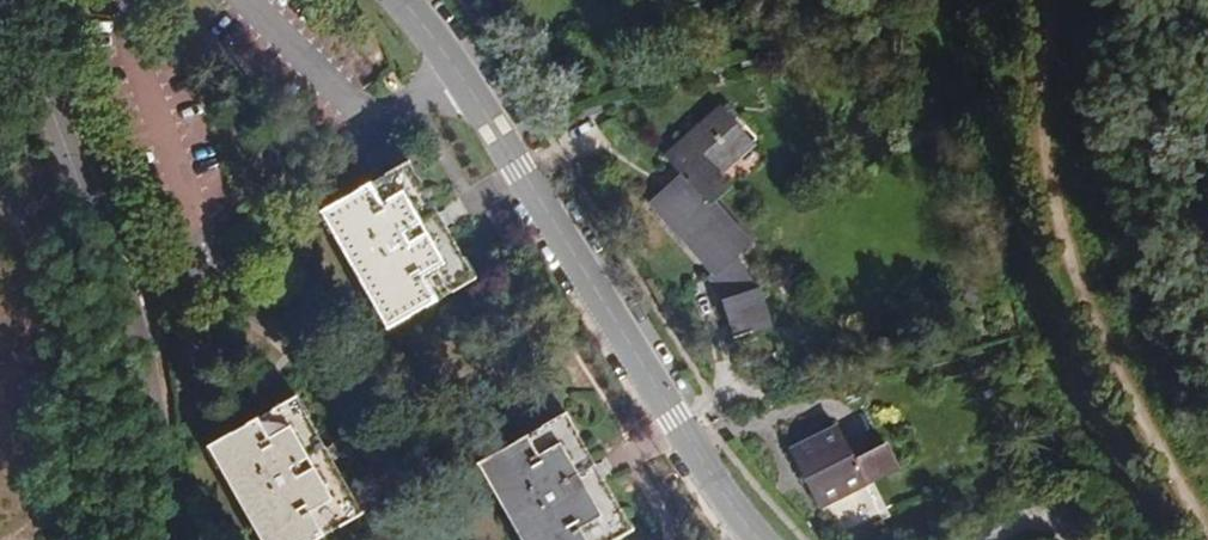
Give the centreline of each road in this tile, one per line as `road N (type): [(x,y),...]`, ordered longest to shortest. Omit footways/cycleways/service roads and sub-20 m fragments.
road 1 (tertiary): [(397,0),(455,65),(735,514),(759,539)]
road 2 (tertiary): [(9,0),(129,310),(157,450),(158,539)]
road 3 (track): [(1207,521),(1171,467),(1087,296),(1046,128),(1053,0)]

